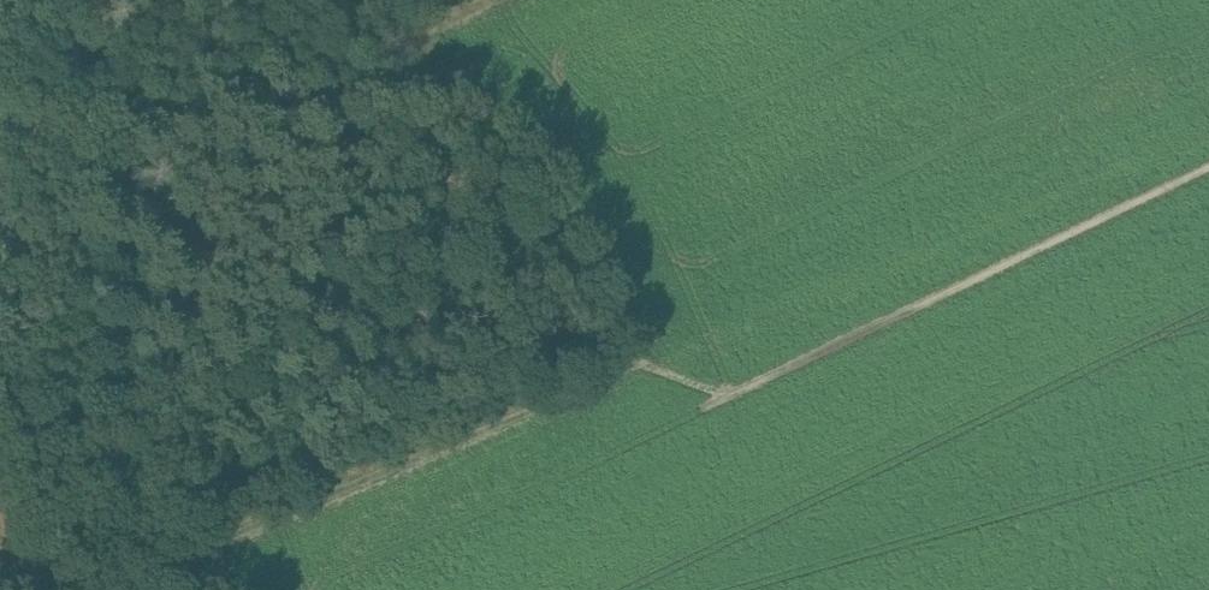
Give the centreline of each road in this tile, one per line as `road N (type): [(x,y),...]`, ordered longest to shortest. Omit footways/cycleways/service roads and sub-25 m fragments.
road 1 (track): [(138,589),(384,479),(1208,137)]
road 2 (track): [(82,589),(50,478),(0,226)]

